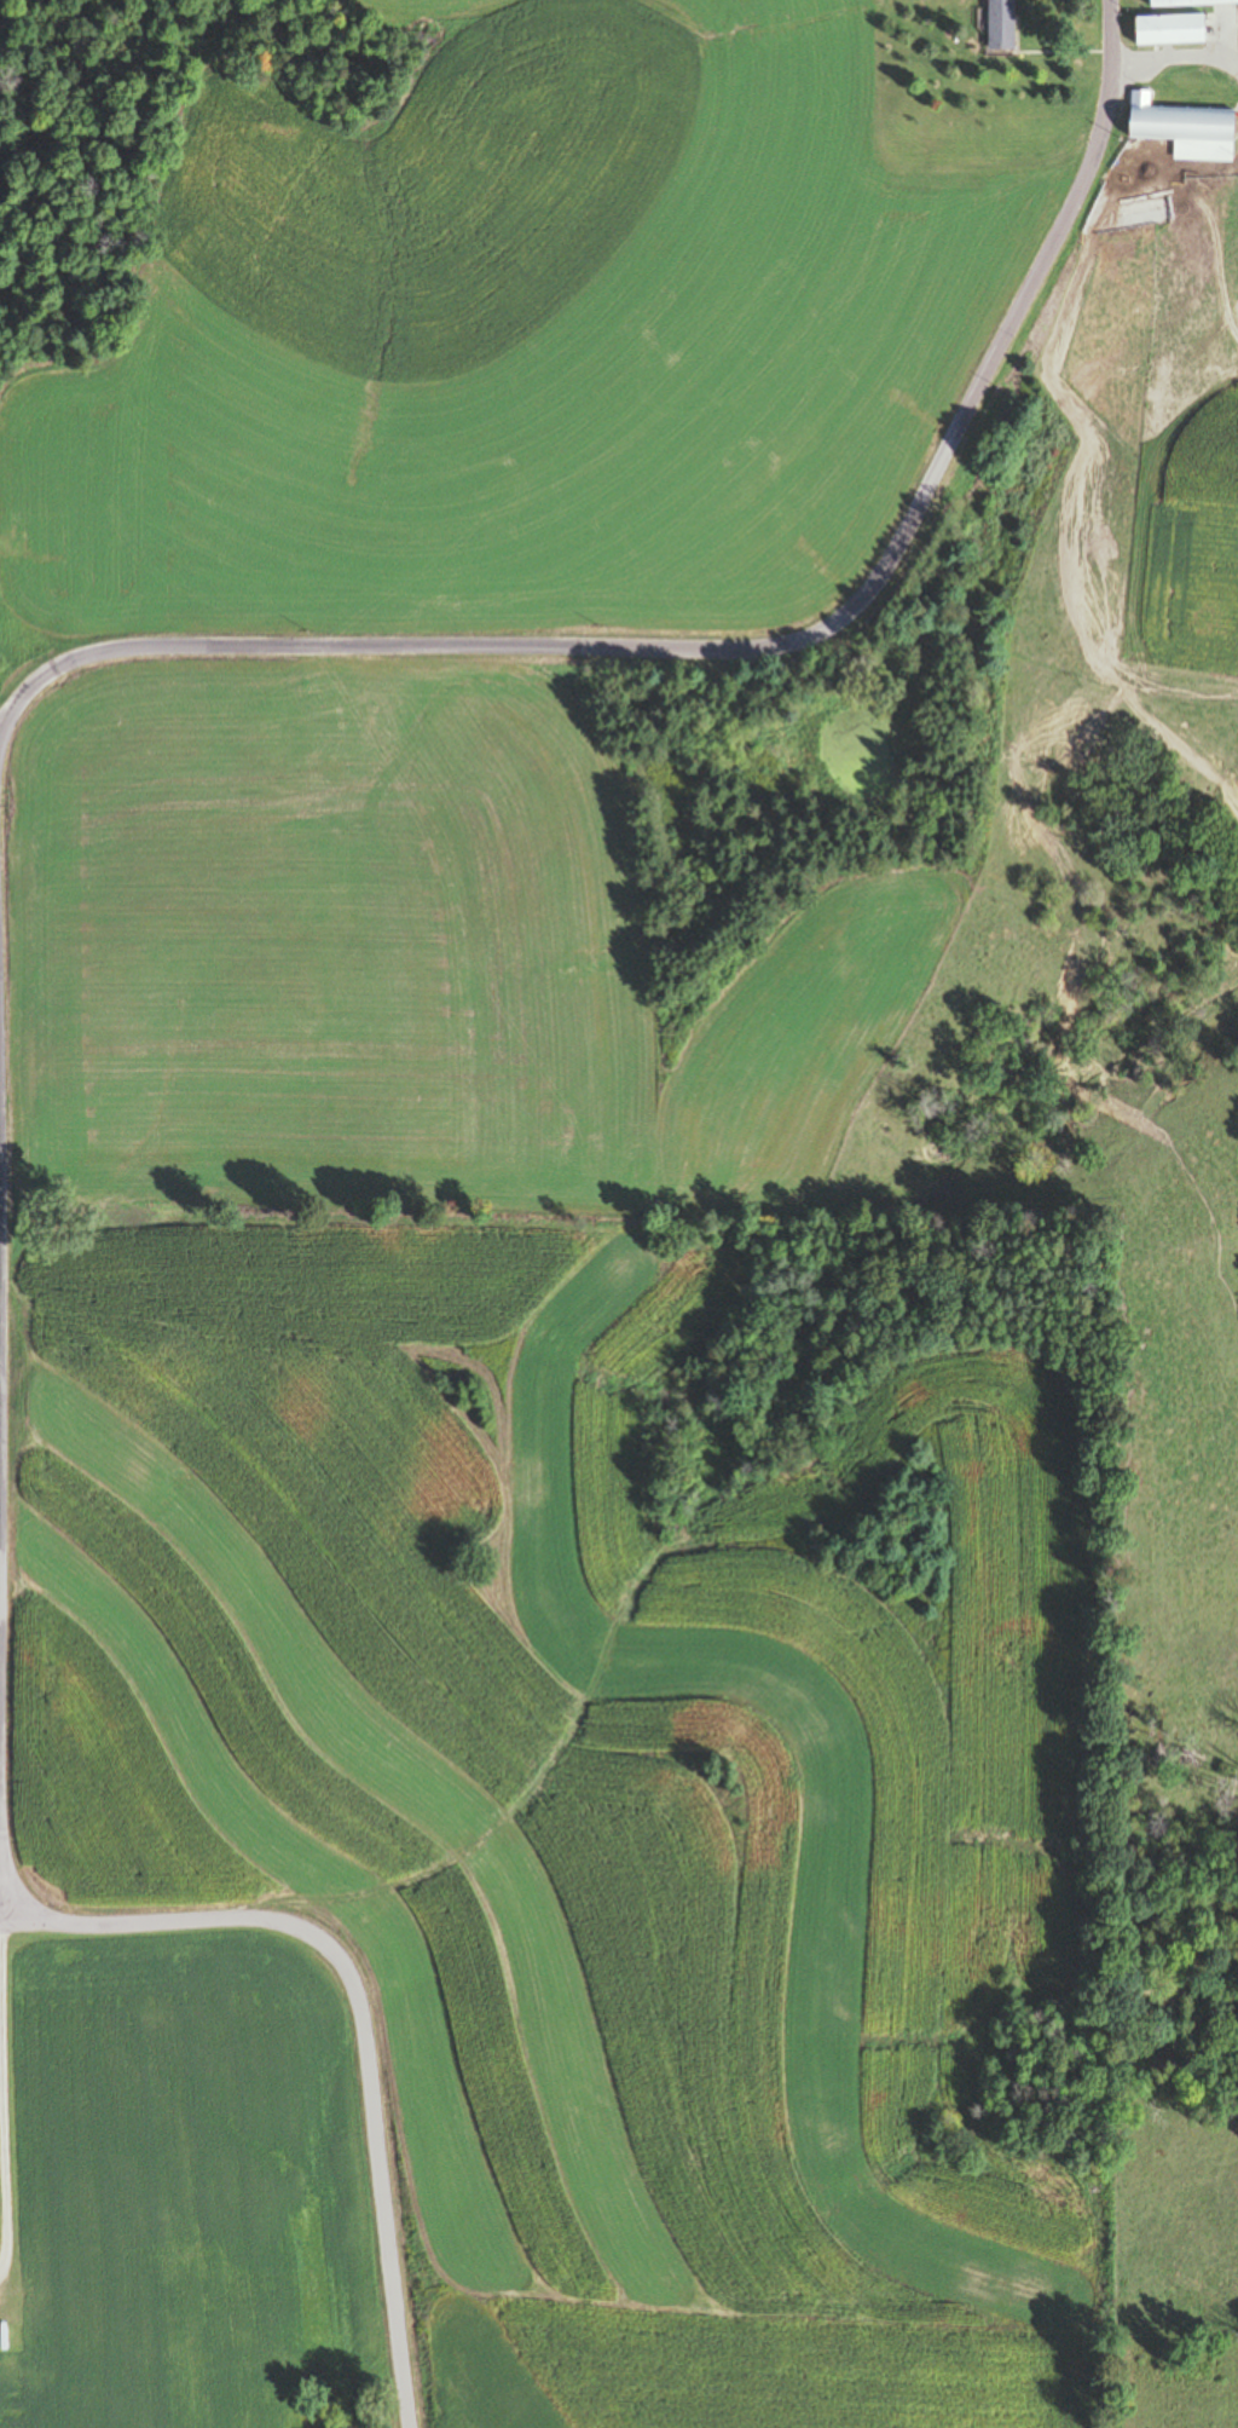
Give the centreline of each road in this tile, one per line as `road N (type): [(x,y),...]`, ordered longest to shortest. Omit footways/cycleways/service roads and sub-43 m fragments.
road 1 (residential): [(0,768),(12,717),(47,681),(97,656),(780,651),(838,633),(881,586),(1092,186),(1116,103),(1118,0)]
road 2 (residential): [(411,2427),(365,2019),(343,1962),(302,1930),(0,1918)]
road 3 (residential): [(0,1905),(2,1192)]
road 4 (residential): [(0,2003),(4,2261)]
road 5 (residential): [(2,1192),(0,1057)]

